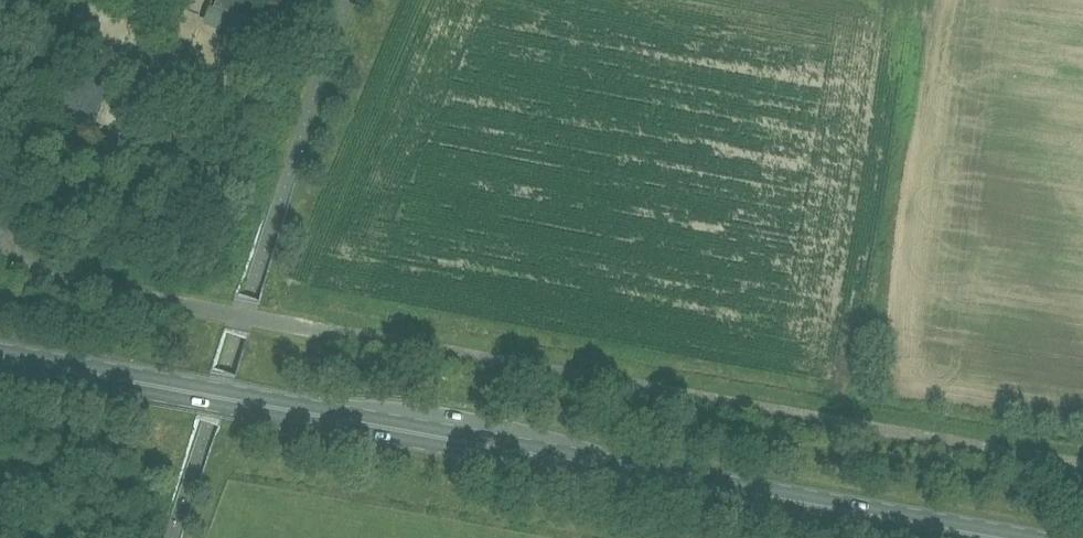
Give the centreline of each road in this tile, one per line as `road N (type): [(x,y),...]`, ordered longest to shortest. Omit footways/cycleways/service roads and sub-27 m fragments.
road 1 (primary): [(988,537),(0,358)]
road 2 (unclassified): [(1082,464),(178,303)]
road 3 (residential): [(178,303),(48,276),(8,243),(2,208),(34,0)]

